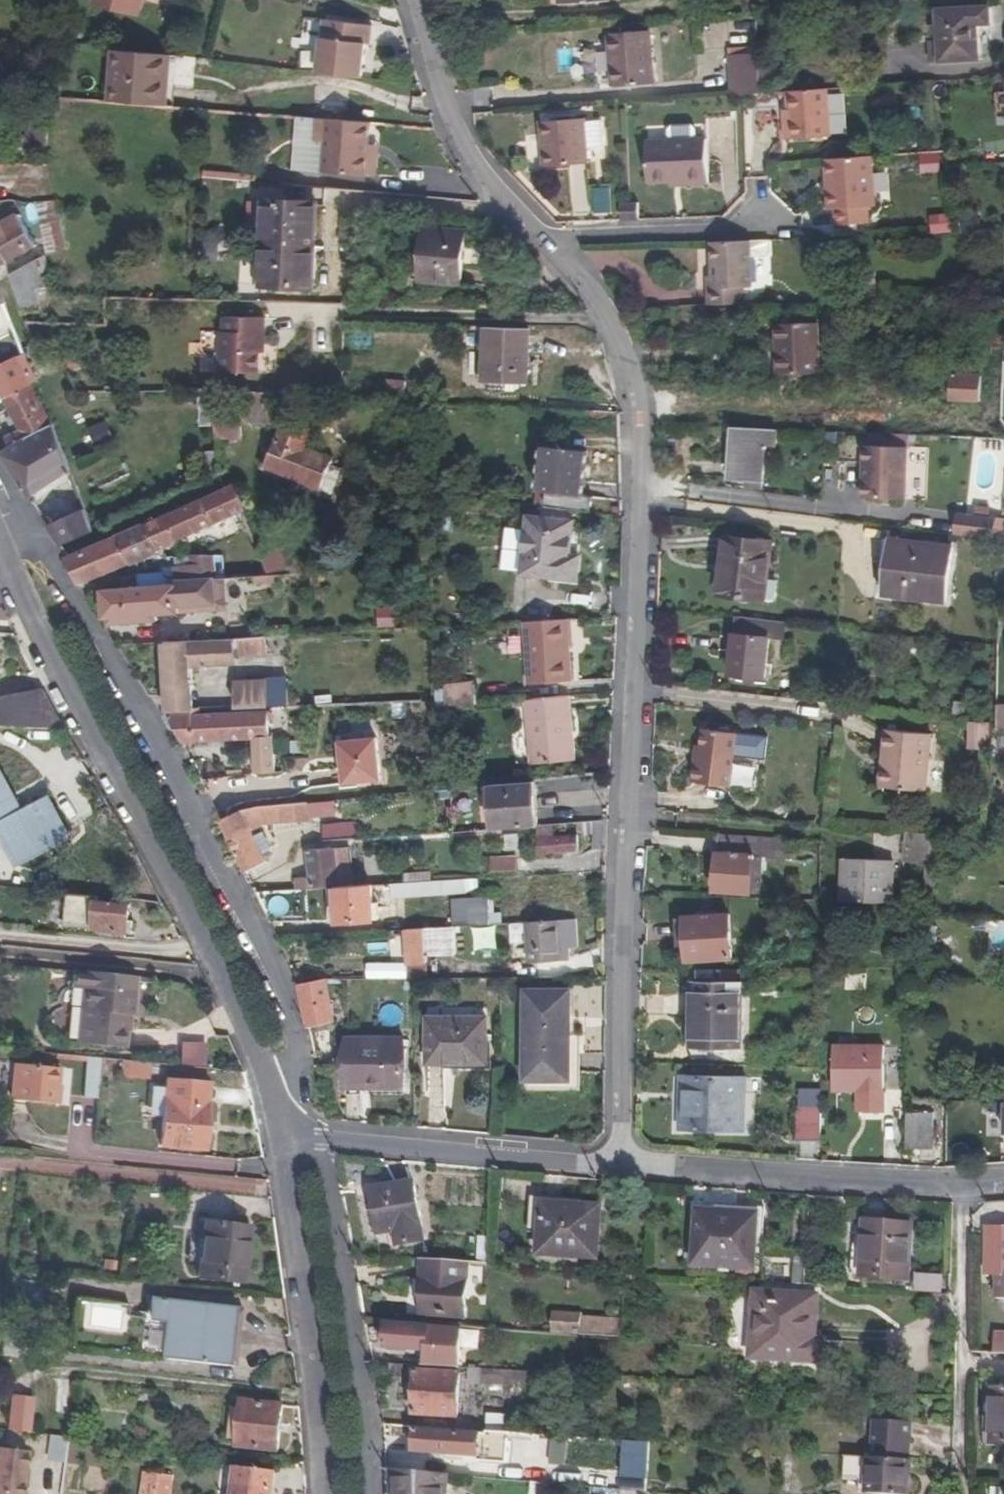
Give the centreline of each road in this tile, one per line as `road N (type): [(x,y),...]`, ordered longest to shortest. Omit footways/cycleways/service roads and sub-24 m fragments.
road 1 (residential): [(621,1159),(634,412),(623,353),(598,305),(546,239)]
road 2 (residential): [(0,533),(35,542),(68,580),(136,694),(293,1010),(296,1049),(268,1087)]
road 3 (residential): [(0,552),(268,1087)]
road 4 (residential): [(373,1493),(370,1422),(325,1155),(287,1132)]
road 5 (residential): [(1003,1181),(804,1178),(621,1159)]
road 6 (residential): [(287,1132),(323,1493)]
road 7 (residential): [(287,1132),(621,1159)]
road 8 (residential): [(546,239),(485,183),(449,130),(413,0)]
road 9 (residential): [(788,224),(546,239)]

